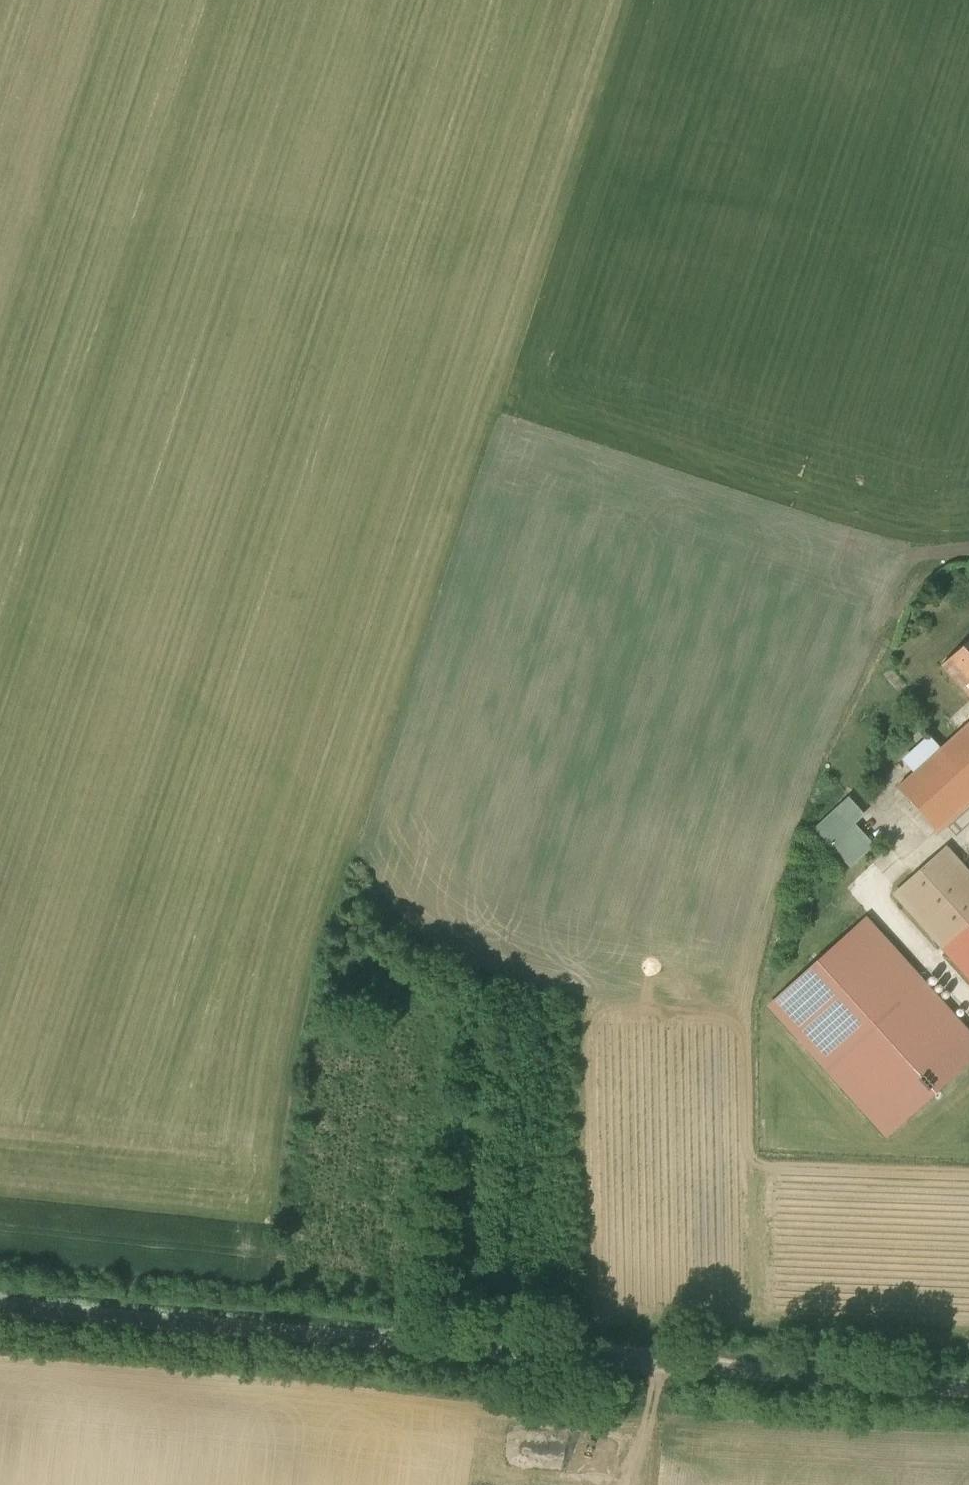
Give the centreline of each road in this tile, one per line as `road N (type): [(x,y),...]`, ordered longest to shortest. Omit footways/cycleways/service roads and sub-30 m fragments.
road 1 (unclassified): [(0,1309),(968,1389)]

